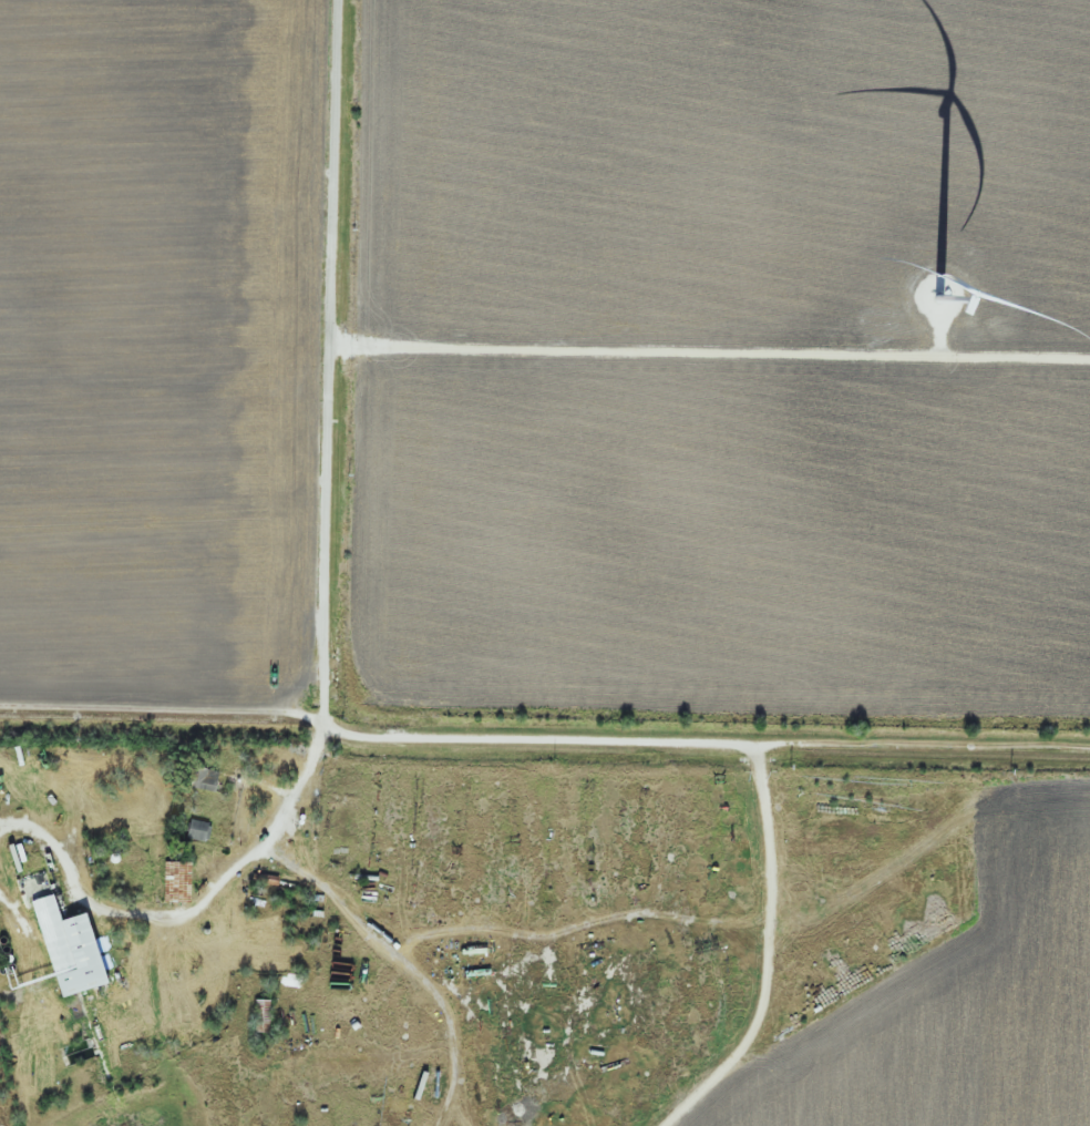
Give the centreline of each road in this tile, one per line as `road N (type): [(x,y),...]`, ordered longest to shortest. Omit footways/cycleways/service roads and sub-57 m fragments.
road 1 (residential): [(1089,755),(295,730),(278,666),(321,0)]

